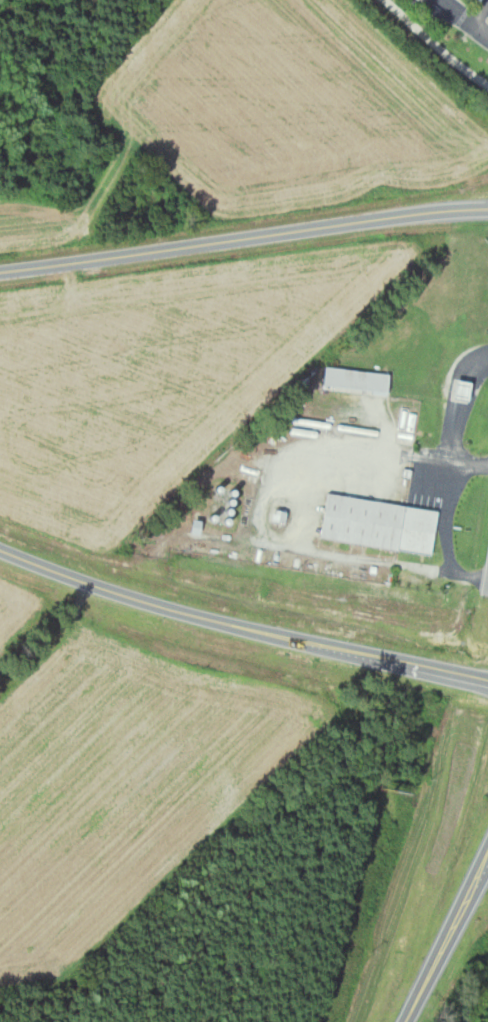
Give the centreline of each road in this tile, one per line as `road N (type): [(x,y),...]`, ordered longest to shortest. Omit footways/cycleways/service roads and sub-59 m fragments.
road 1 (secondary): [(0,549),(197,616),(487,682)]
road 2 (residential): [(0,270),(487,206)]
road 3 (primary): [(402,1021),(487,856)]

